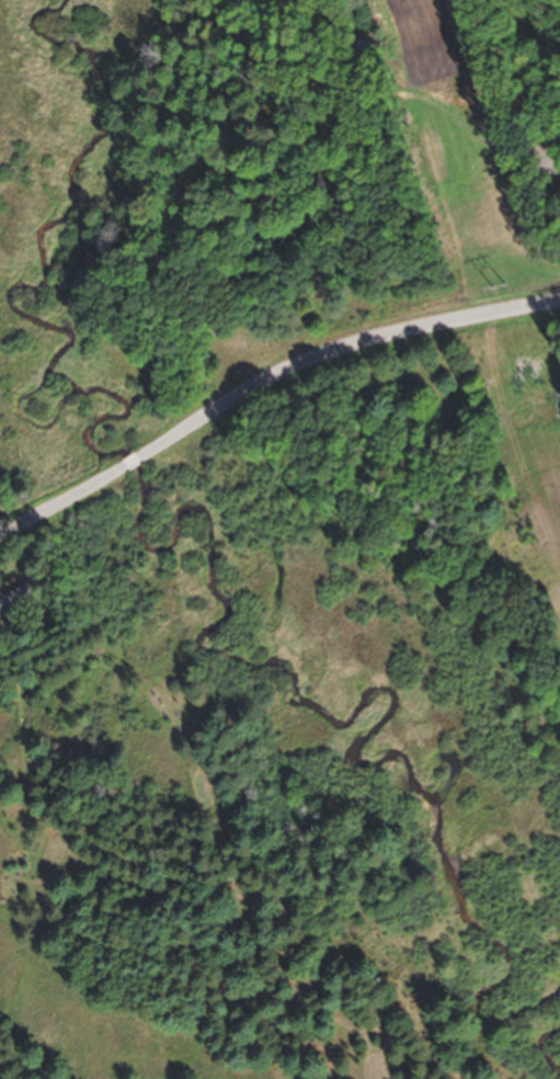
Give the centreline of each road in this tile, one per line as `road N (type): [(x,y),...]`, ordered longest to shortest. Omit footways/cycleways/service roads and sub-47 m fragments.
road 1 (residential): [(0,536),(373,327),(559,281)]

